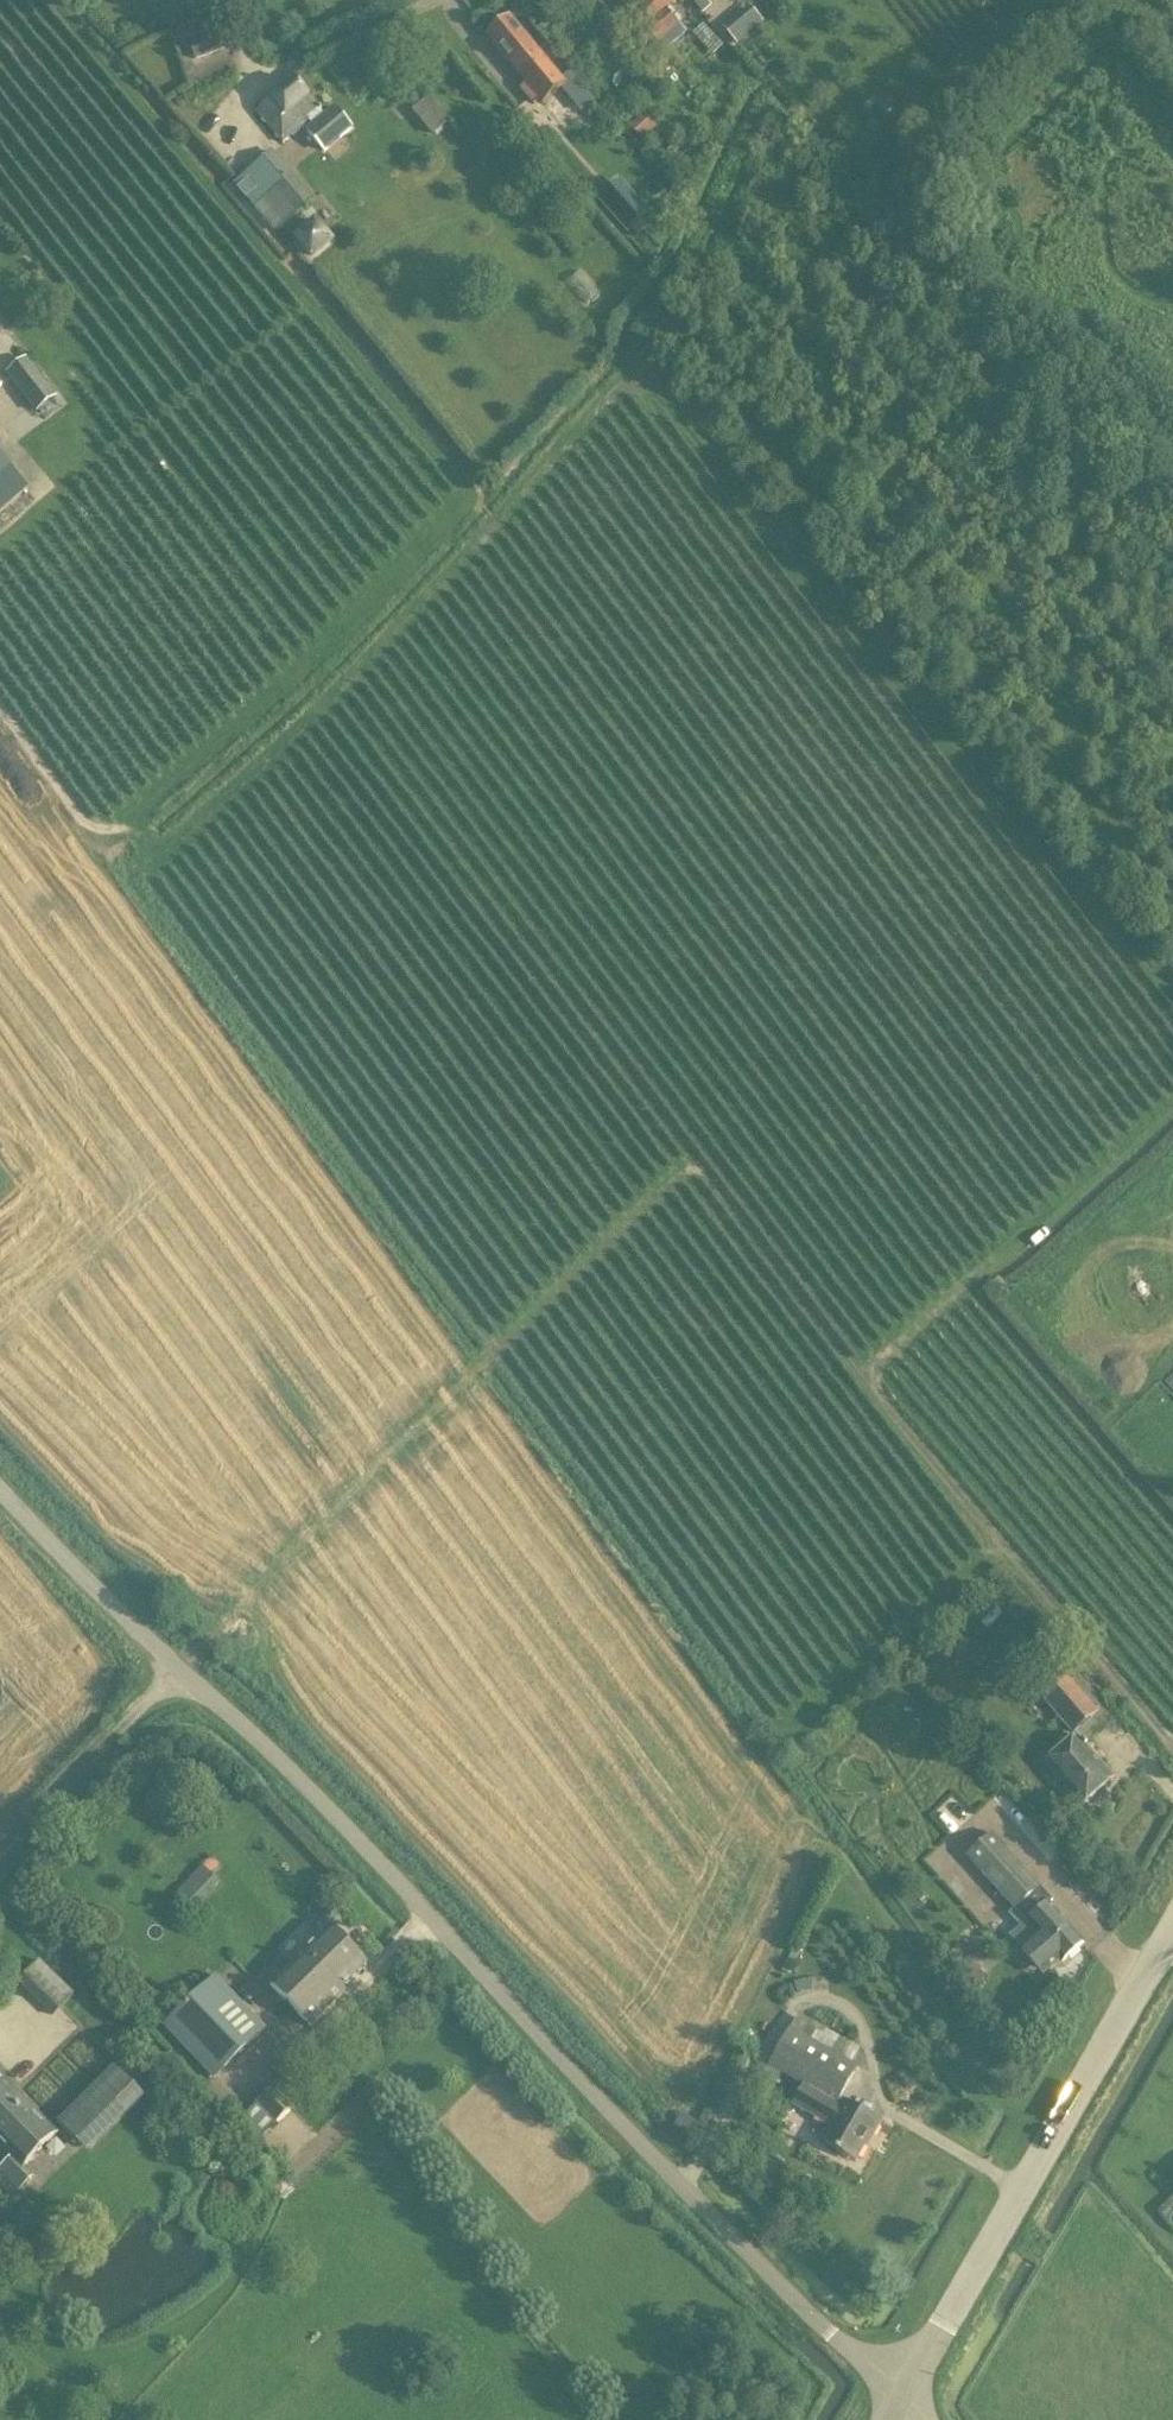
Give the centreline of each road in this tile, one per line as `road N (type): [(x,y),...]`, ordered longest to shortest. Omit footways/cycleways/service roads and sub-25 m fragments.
road 1 (unclassified): [(905,2404),(713,2228),(136,1639),(0,1485)]
road 2 (unclassified): [(905,2404),(1172,1941)]

